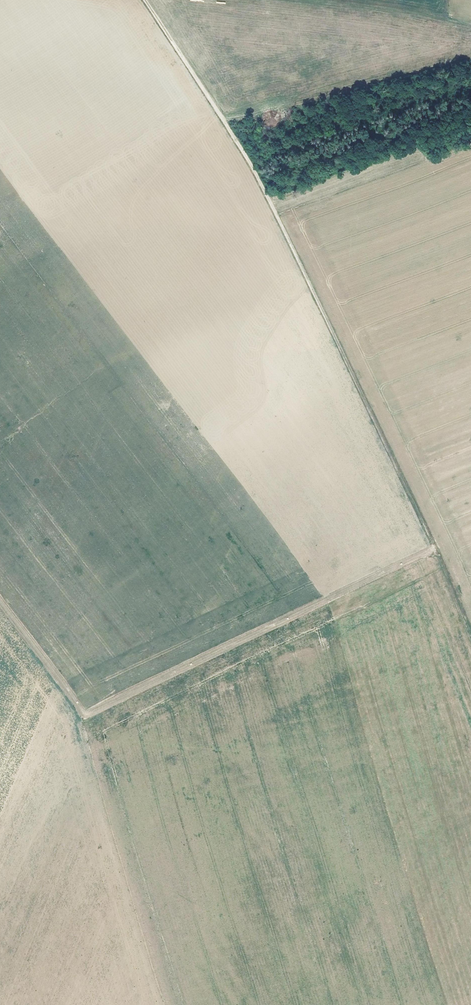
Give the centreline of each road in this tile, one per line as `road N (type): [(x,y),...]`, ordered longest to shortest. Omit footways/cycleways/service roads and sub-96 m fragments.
road 1 (track): [(145,0),(240,143),(470,637)]

